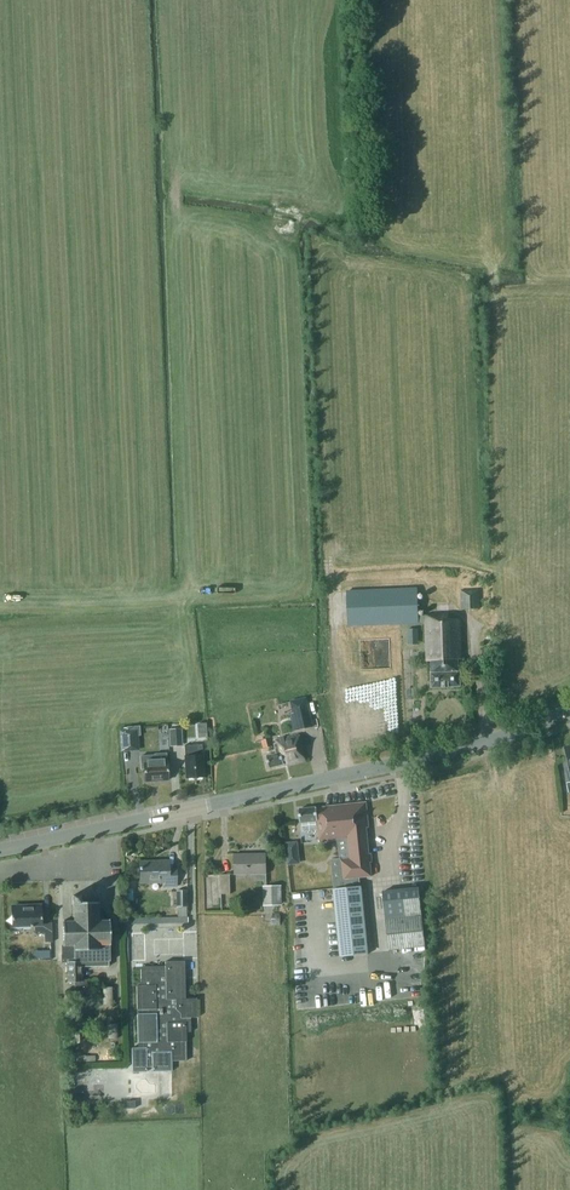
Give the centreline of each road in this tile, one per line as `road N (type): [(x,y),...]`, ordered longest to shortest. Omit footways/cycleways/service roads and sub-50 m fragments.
road 1 (tertiary): [(0,850),(459,749),(569,711)]

